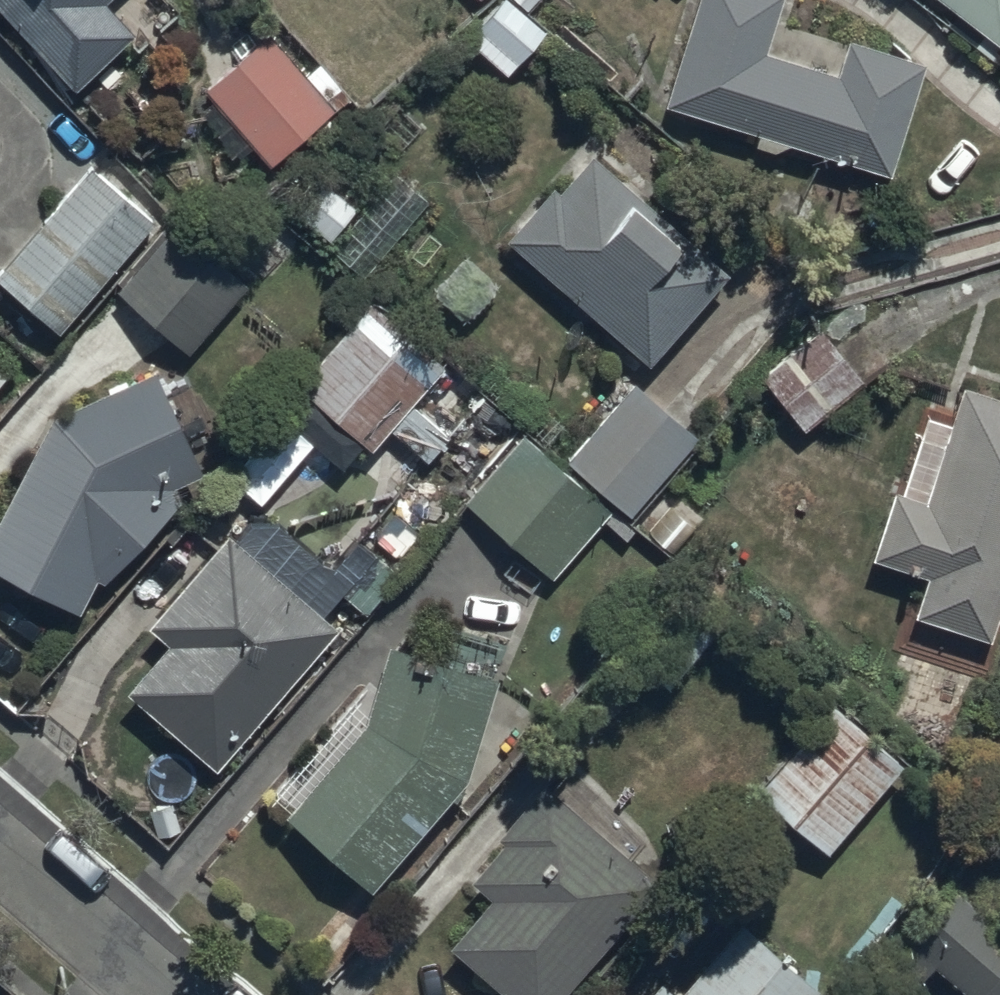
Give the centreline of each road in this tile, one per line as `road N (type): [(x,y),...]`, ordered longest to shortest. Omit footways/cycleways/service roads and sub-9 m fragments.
road 1 (residential): [(0,855),(165,994)]

